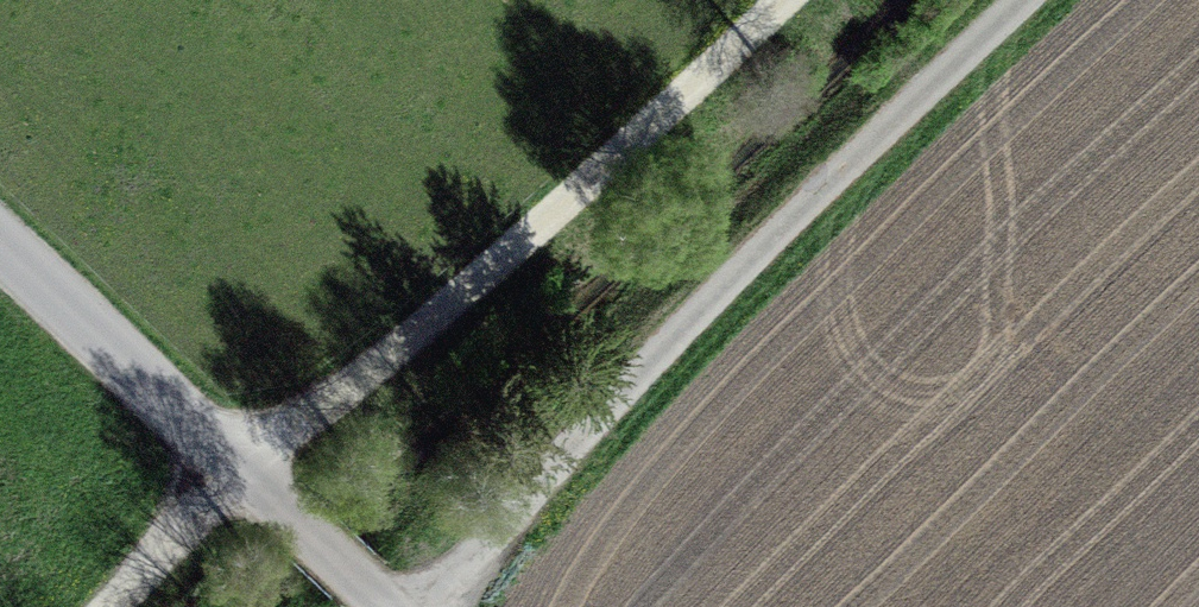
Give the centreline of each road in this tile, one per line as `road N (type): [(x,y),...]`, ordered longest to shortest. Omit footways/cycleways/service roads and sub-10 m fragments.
road 1 (track): [(730,0),(94,606)]
road 2 (track): [(1051,0),(429,606)]
road 3 (unclassified): [(397,606),(0,251)]

